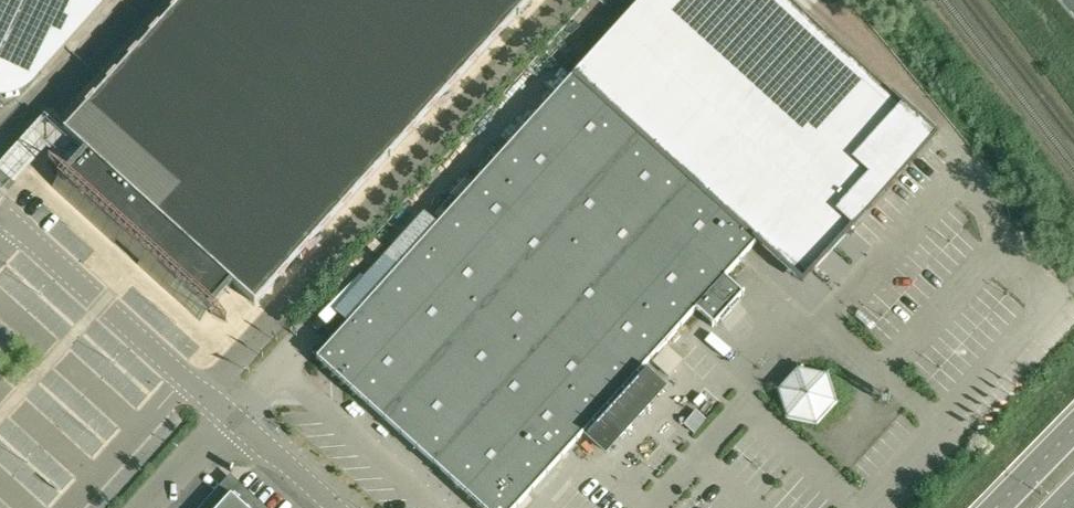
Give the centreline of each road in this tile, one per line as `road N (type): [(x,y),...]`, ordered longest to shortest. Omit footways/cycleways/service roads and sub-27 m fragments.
road 1 (unclassified): [(234,415),(0,206)]
road 2 (unclassified): [(336,507),(234,415)]
road 3 (unclassified): [(146,507),(234,415)]

